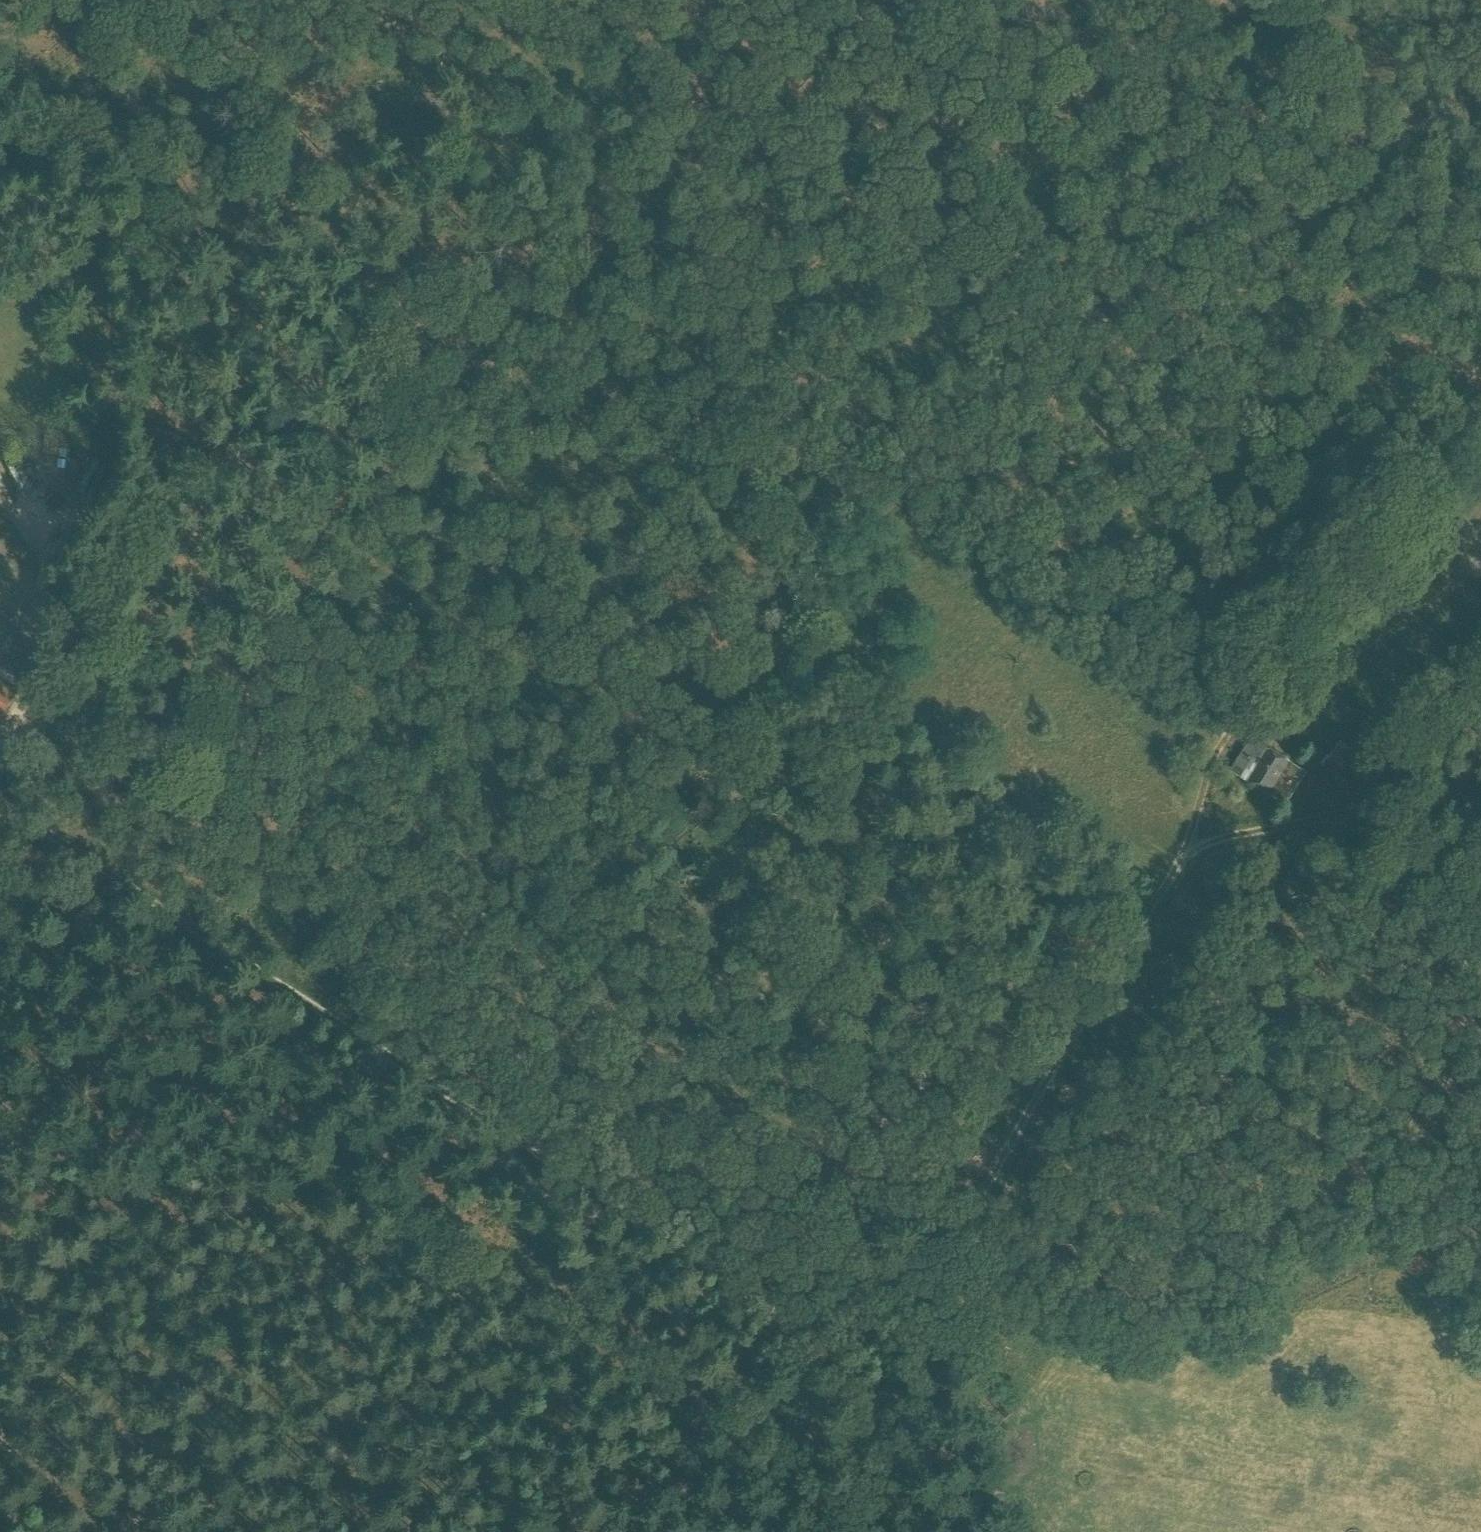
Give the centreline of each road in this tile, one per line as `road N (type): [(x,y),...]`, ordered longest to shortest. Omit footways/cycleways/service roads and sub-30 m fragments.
road 1 (track): [(1236,730),(1200,808),(1205,868),(987,1219),(825,1326),(647,1531)]
road 2 (track): [(1205,868),(1245,843),(1396,811),(1428,815),(1480,848)]

